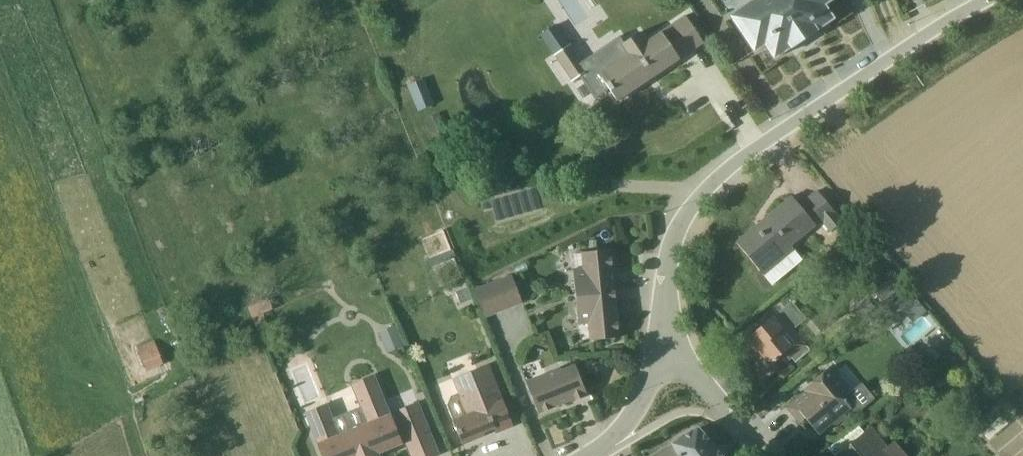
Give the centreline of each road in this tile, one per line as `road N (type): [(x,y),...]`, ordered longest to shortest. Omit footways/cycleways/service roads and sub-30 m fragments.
road 1 (residential): [(992,0),(903,50),(708,186),(670,245),(663,326),(670,364)]
road 2 (residential): [(762,455),(696,378),(670,364)]
road 3 (residential): [(670,364),(629,427),(595,455)]

